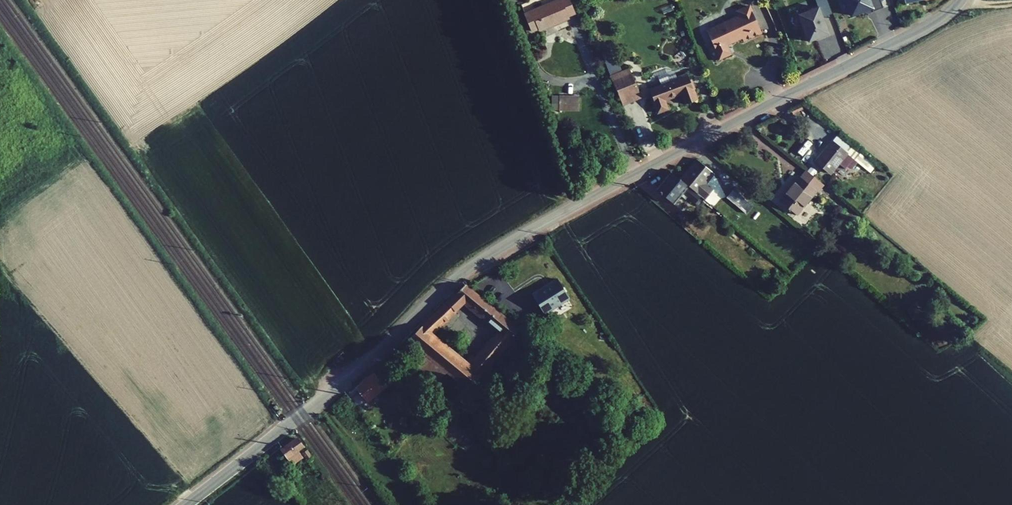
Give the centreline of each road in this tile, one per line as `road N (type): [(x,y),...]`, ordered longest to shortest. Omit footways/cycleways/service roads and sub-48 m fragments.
road 1 (residential): [(960,0),(936,21),(477,261),(335,390),(186,504)]

